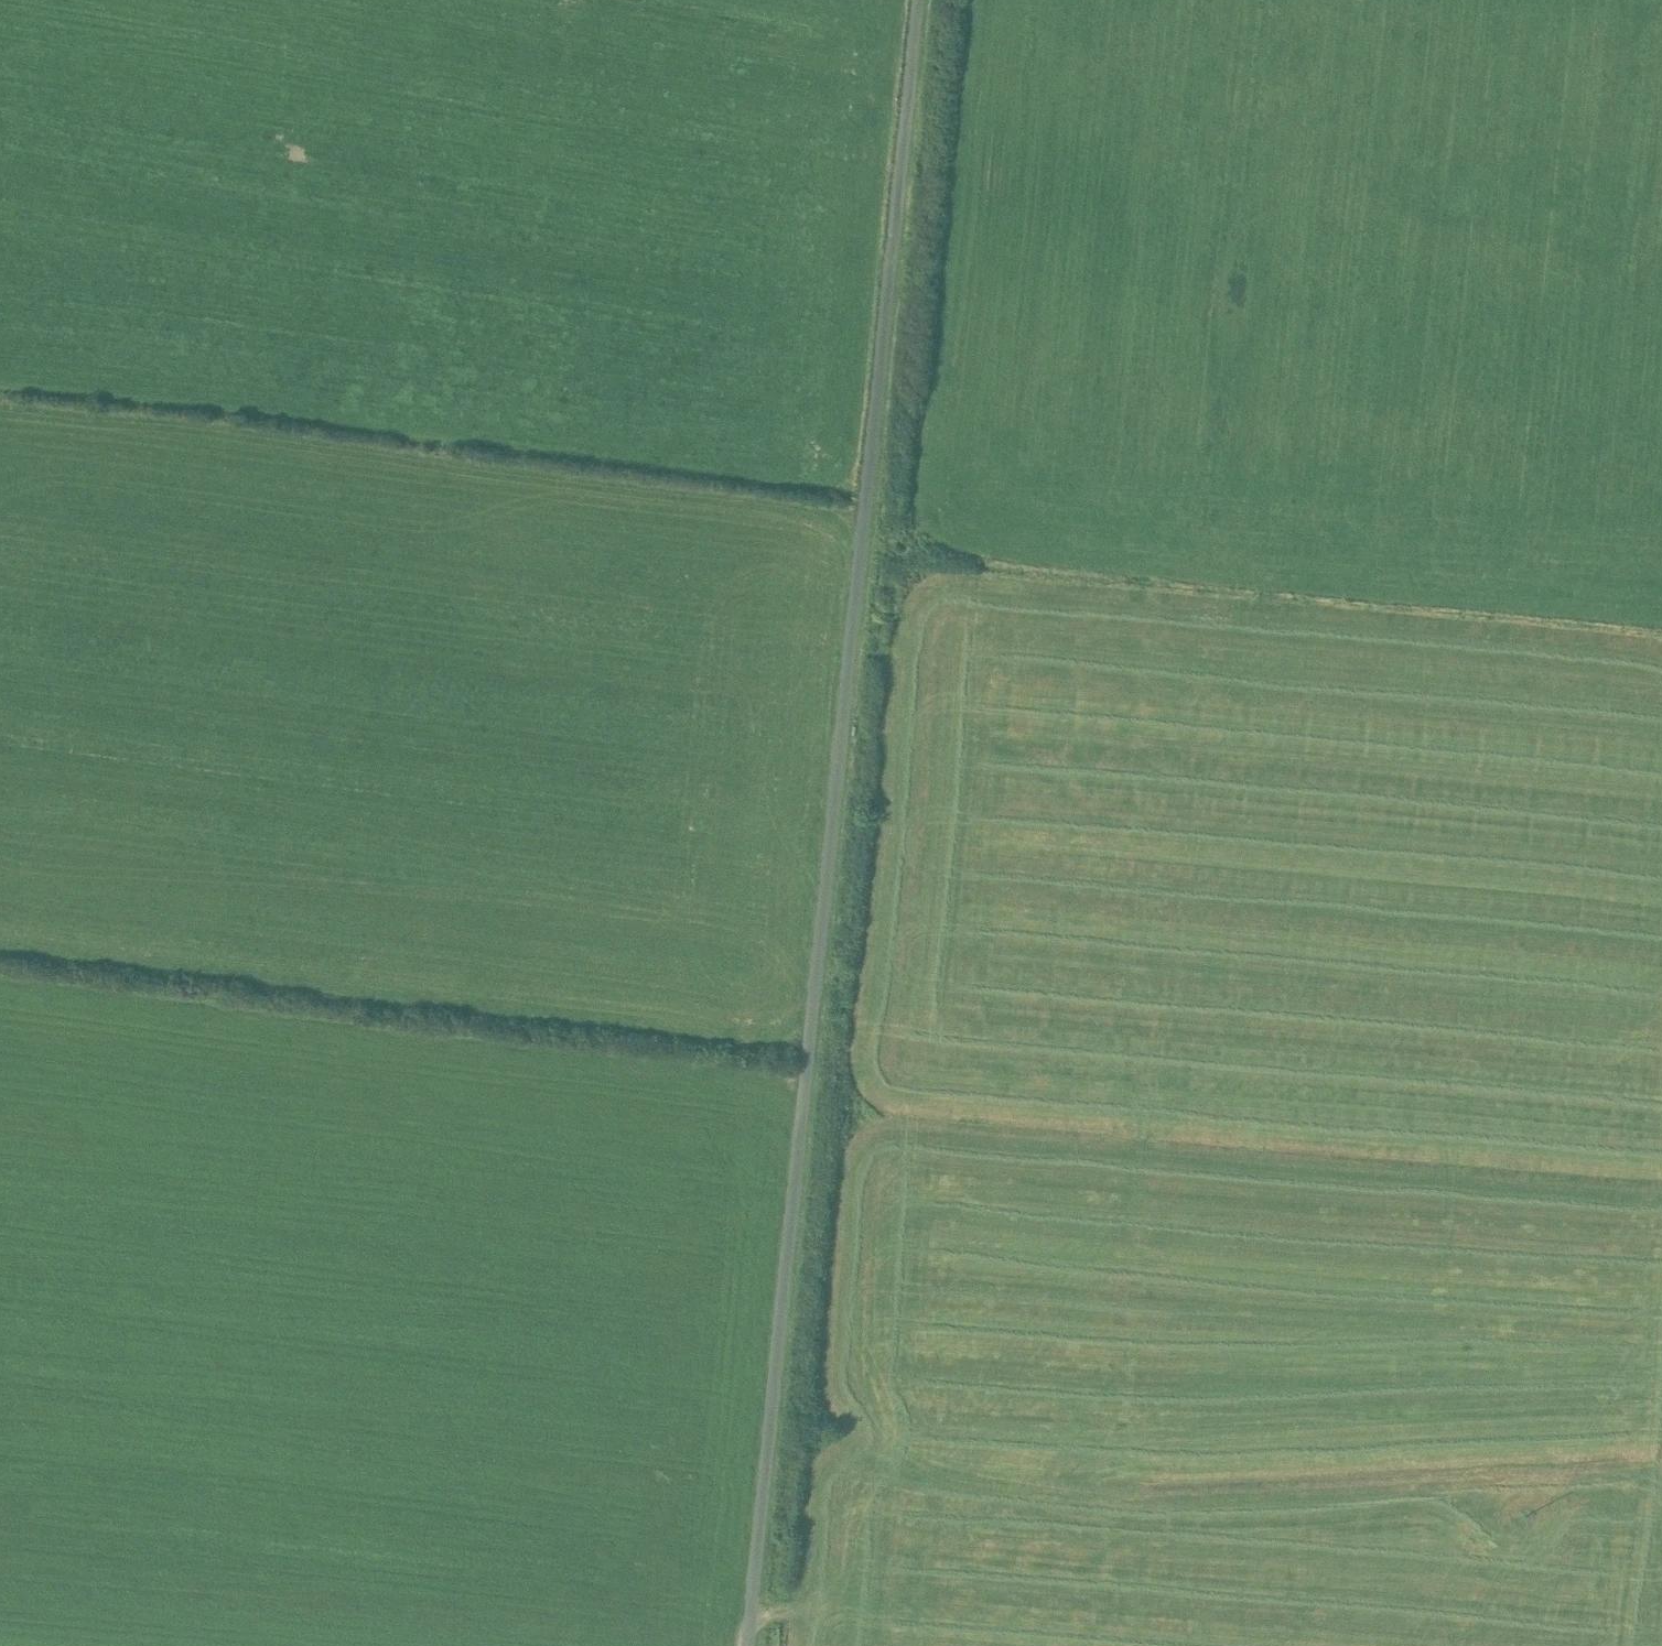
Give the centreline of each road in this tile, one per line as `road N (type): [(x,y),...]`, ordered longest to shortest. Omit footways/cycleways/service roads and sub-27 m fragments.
road 1 (unclassified): [(756,1645),(926,0)]

